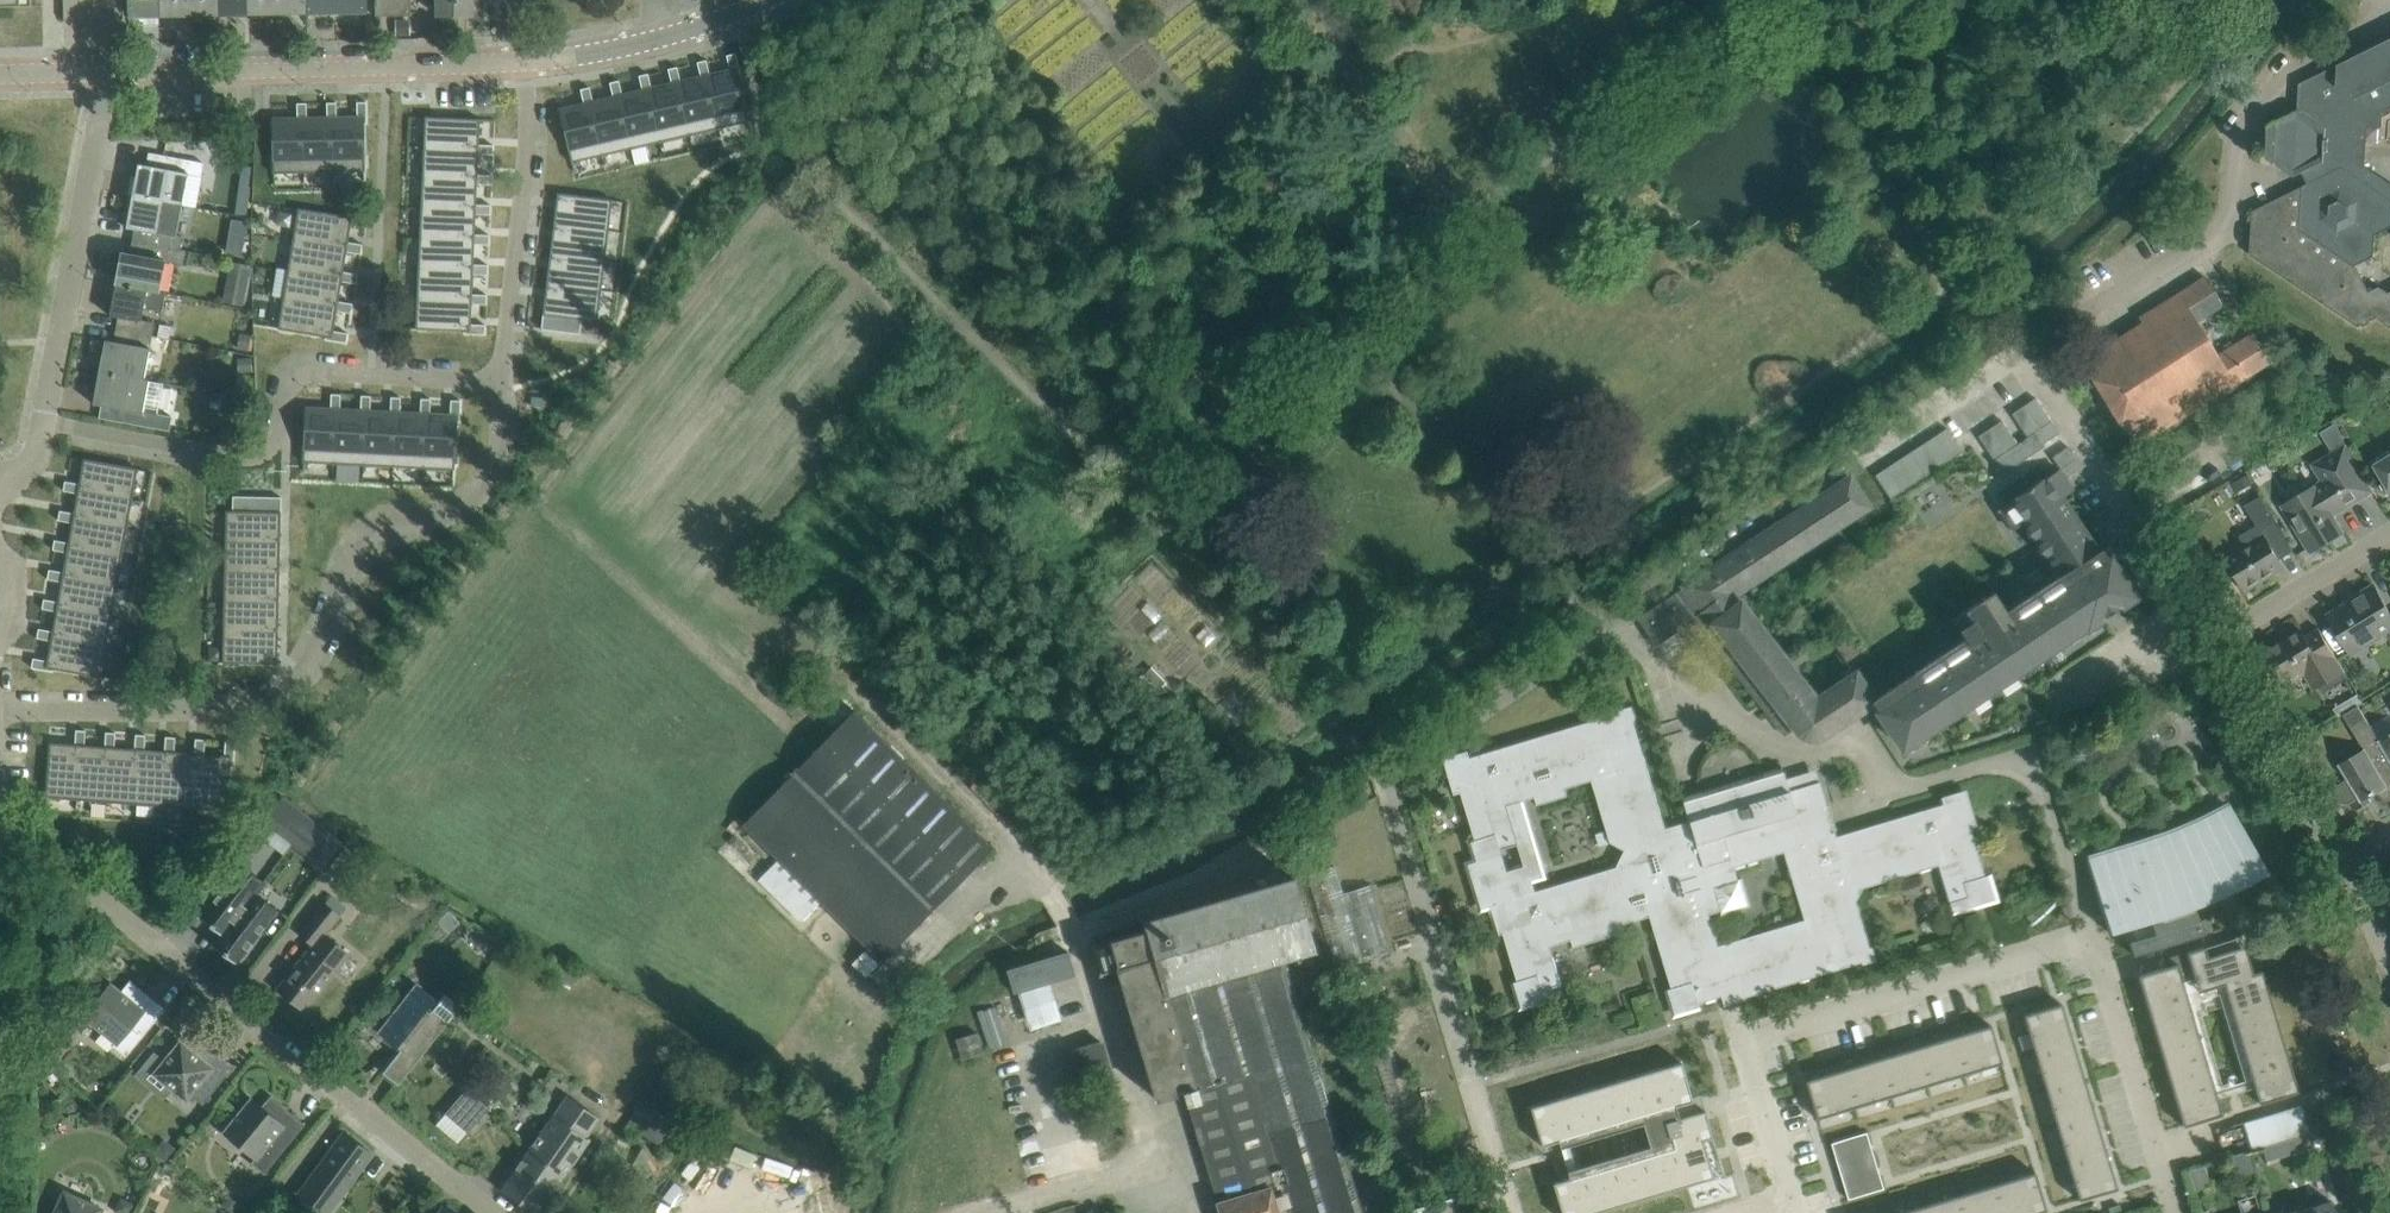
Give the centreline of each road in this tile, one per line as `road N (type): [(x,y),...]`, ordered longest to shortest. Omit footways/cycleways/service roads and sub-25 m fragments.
road 1 (residential): [(2222,647),(2196,629),(2024,355),(1861,459),(1723,527),(1594,617)]
road 2 (residential): [(1594,617),(1384,766),(1511,1212)]
road 3 (residential): [(0,712),(213,712),(284,693),(316,654),(356,542),(394,516),(462,506),(490,475),(506,424),(499,386)]
road 4 (residential): [(1594,617),(1642,638),(1686,706),(1781,750),(1842,745),(1866,754),(1897,795),(2001,767),(2028,770),(2048,791),(2095,935)]
road 5 (residential): [(498,1212),(30,840),(0,827)]
road 6 (track): [(1594,617),(1202,150)]
road 7 (residential): [(1793,1195),(1750,1051),(1754,1040),(2095,935)]
road 8 (residential): [(499,386),(299,369),(286,382),(277,439),(265,455),(47,422)]
road 9 (residential): [(104,73),(525,60)]
road 10 (residential): [(47,422),(104,73)]
road 11 (residential): [(525,60),(529,141),(510,344),(499,386)]
road 12 (residential): [(2095,935),(2179,1212)]
road 13 (residential): [(2339,864),(2217,660),(2222,647)]
road 14 (residential): [(2389,533),(2228,630),(2222,647)]
road 15 (residential): [(525,60),(661,37)]

